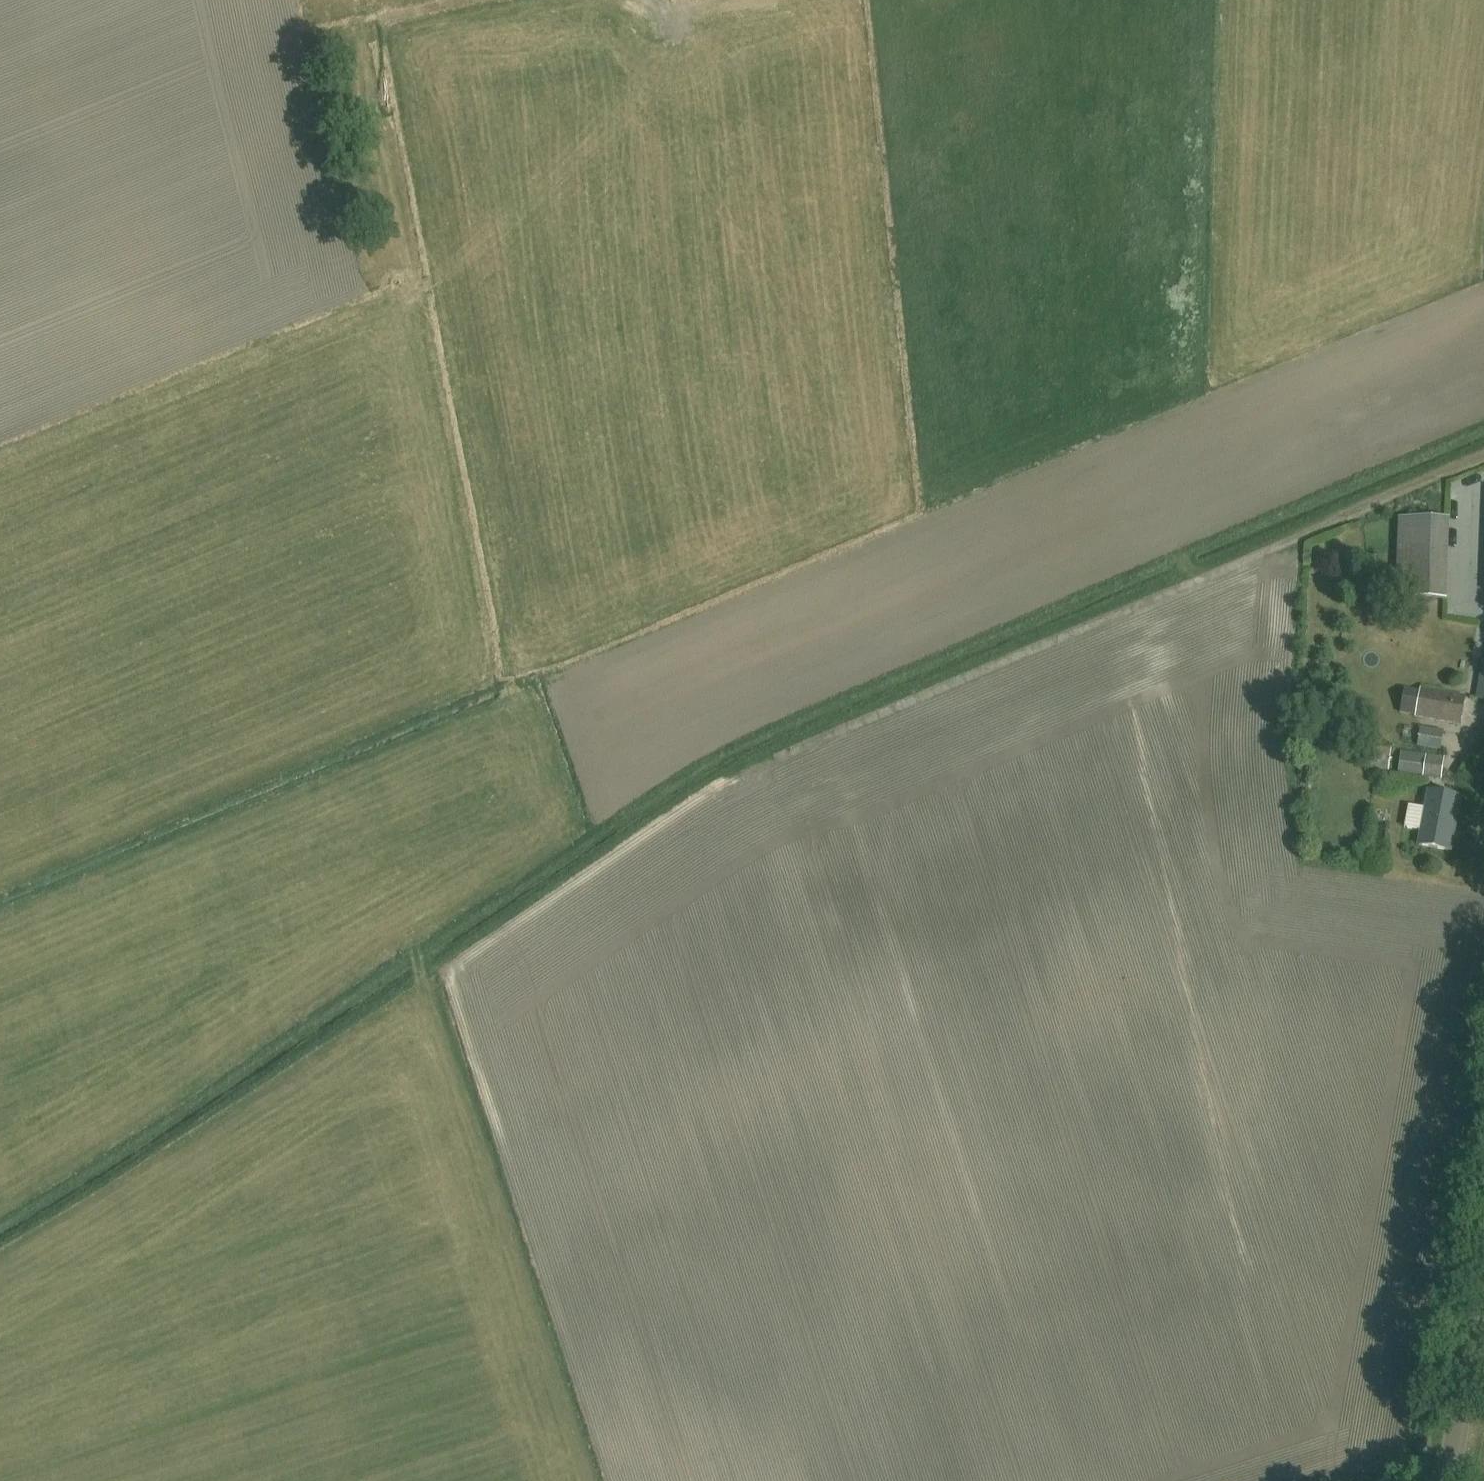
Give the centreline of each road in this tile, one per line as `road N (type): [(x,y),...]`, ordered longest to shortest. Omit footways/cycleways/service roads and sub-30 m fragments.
road 1 (track): [(780,760),(1483,459)]
road 2 (secondary): [(1449,1480),(1483,1276)]

